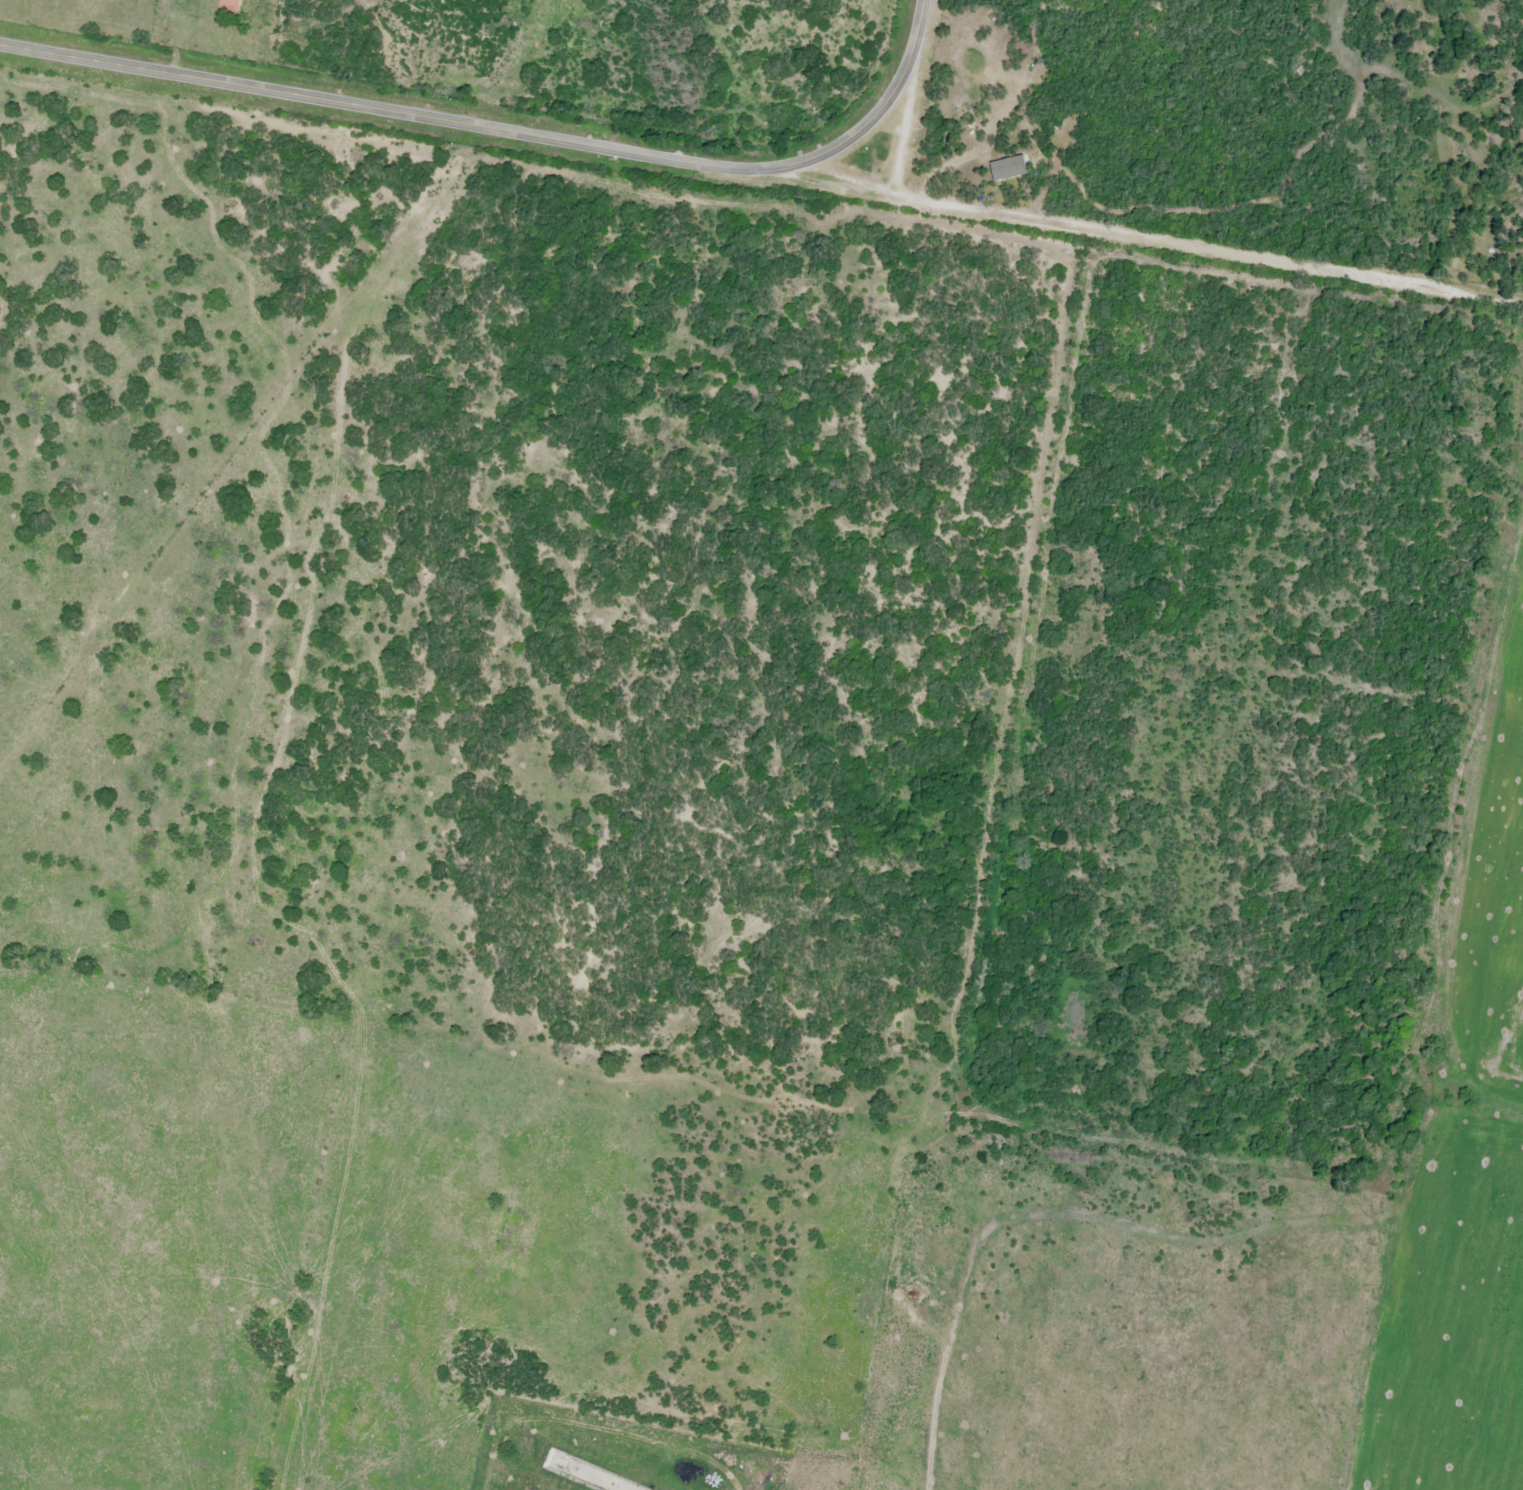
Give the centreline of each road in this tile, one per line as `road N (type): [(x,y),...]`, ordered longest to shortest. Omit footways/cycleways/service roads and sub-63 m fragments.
road 1 (tertiary): [(0,44),(758,170),(805,161),(877,113),(903,75),(922,0)]
road 2 (residential): [(1522,307),(1428,281),(1307,269),(758,170)]

